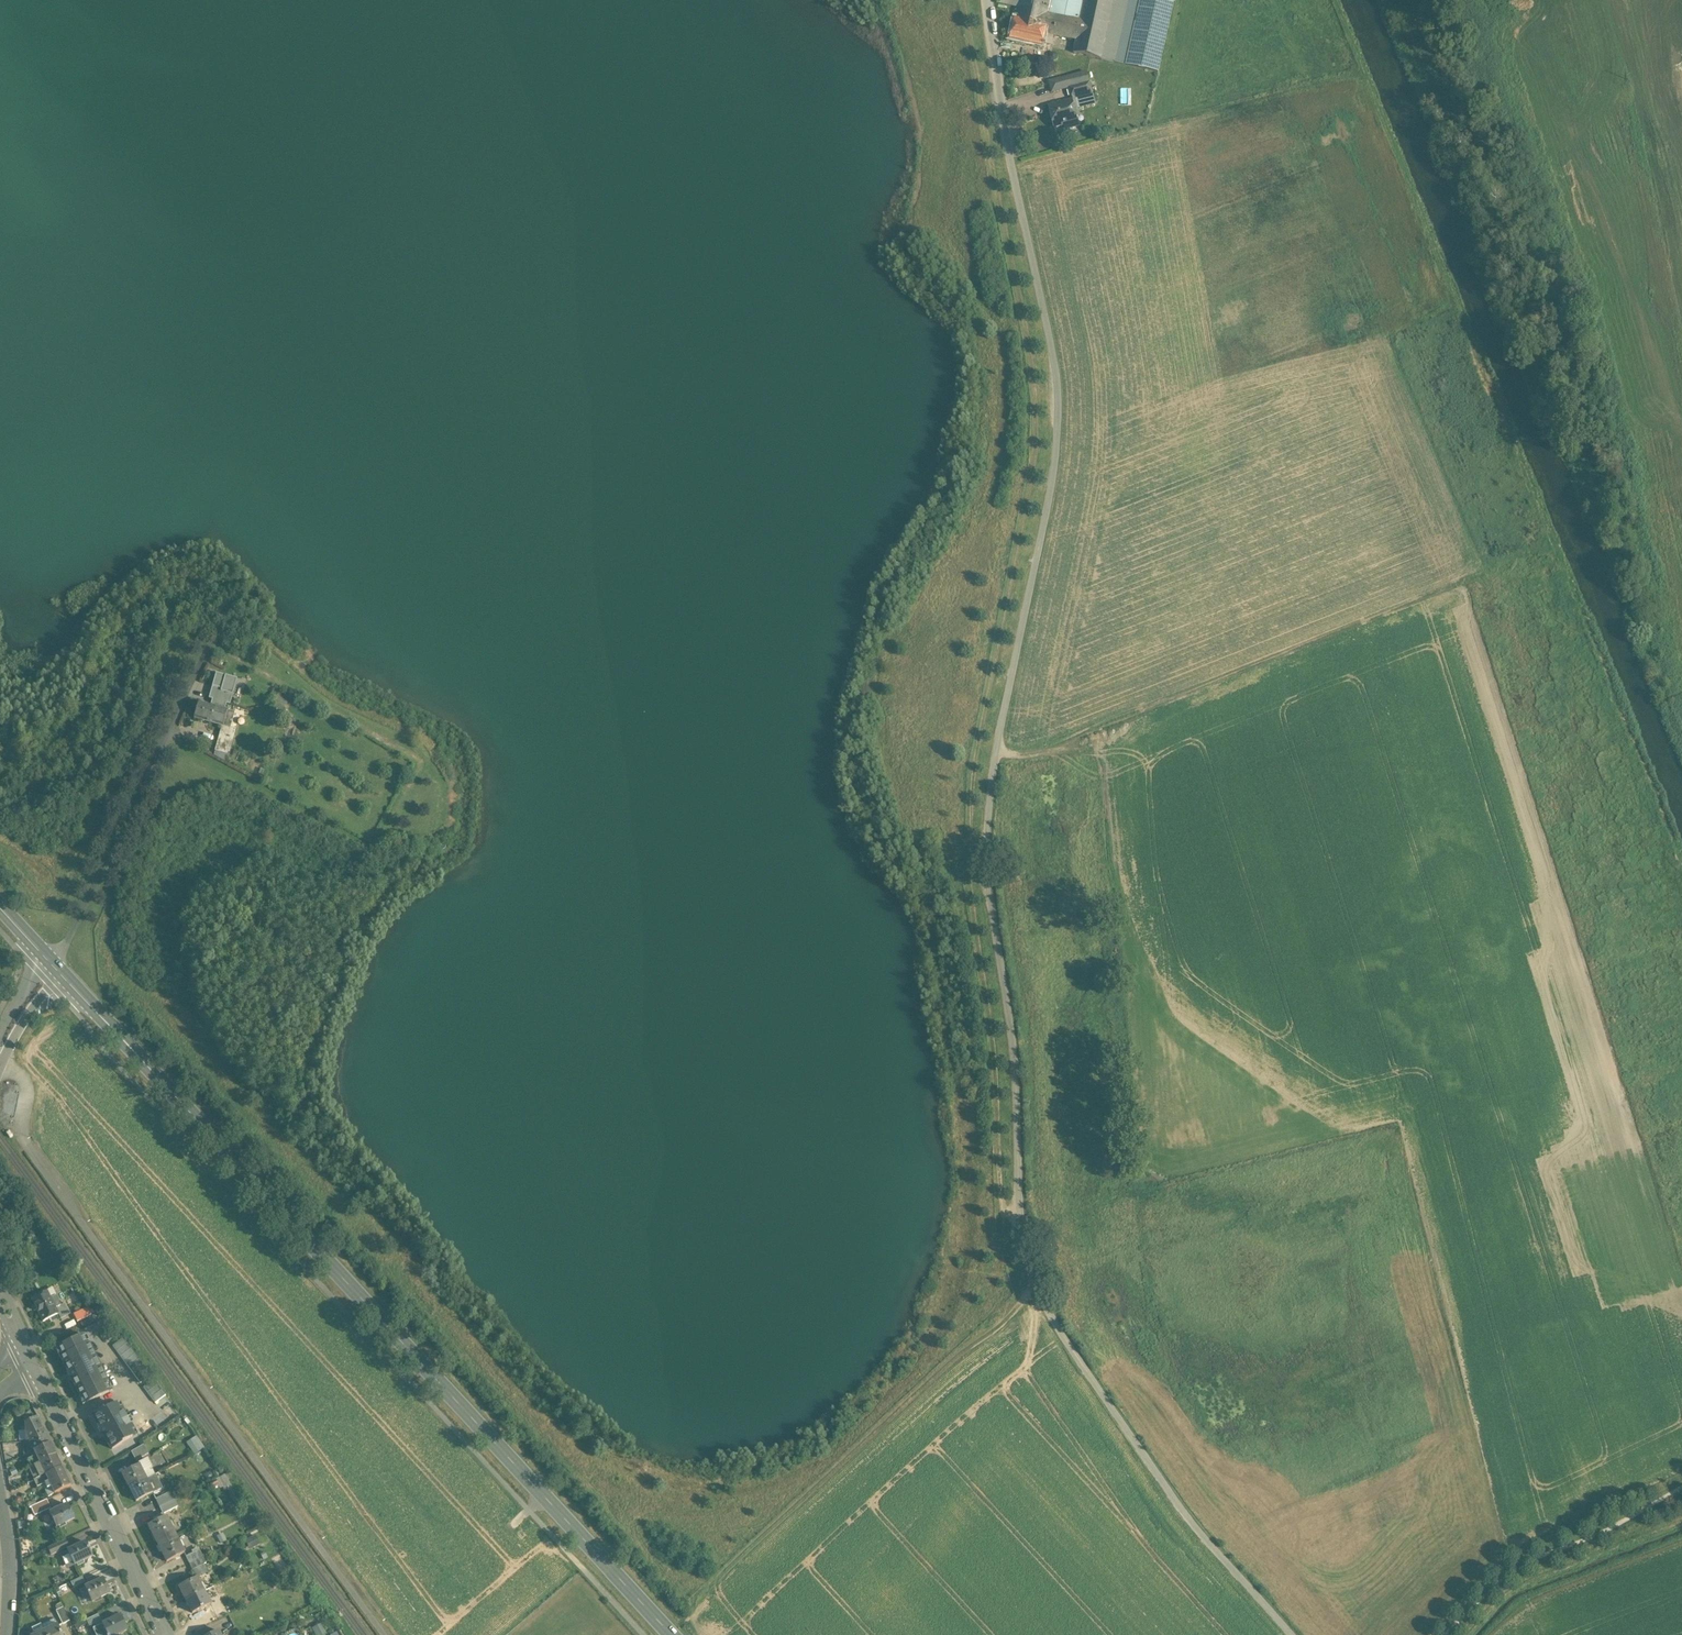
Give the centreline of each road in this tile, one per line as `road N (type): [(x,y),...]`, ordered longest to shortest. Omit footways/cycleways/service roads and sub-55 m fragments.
road 1 (track): [(1291,1634),(1180,1508),(1029,1276),(1013,1055),(986,865),(998,738),(1053,471),(1058,385),(987,0)]
road 2 (primary): [(51,962),(672,1634)]
road 3 (track): [(51,962),(206,679)]
road 4 (residential): [(26,1351),(164,1634)]
road 5 (track): [(1445,1634),(1523,1564),(1612,1529),(1681,1489)]
road 6 (residential): [(5,1634),(9,1547),(0,1483)]

